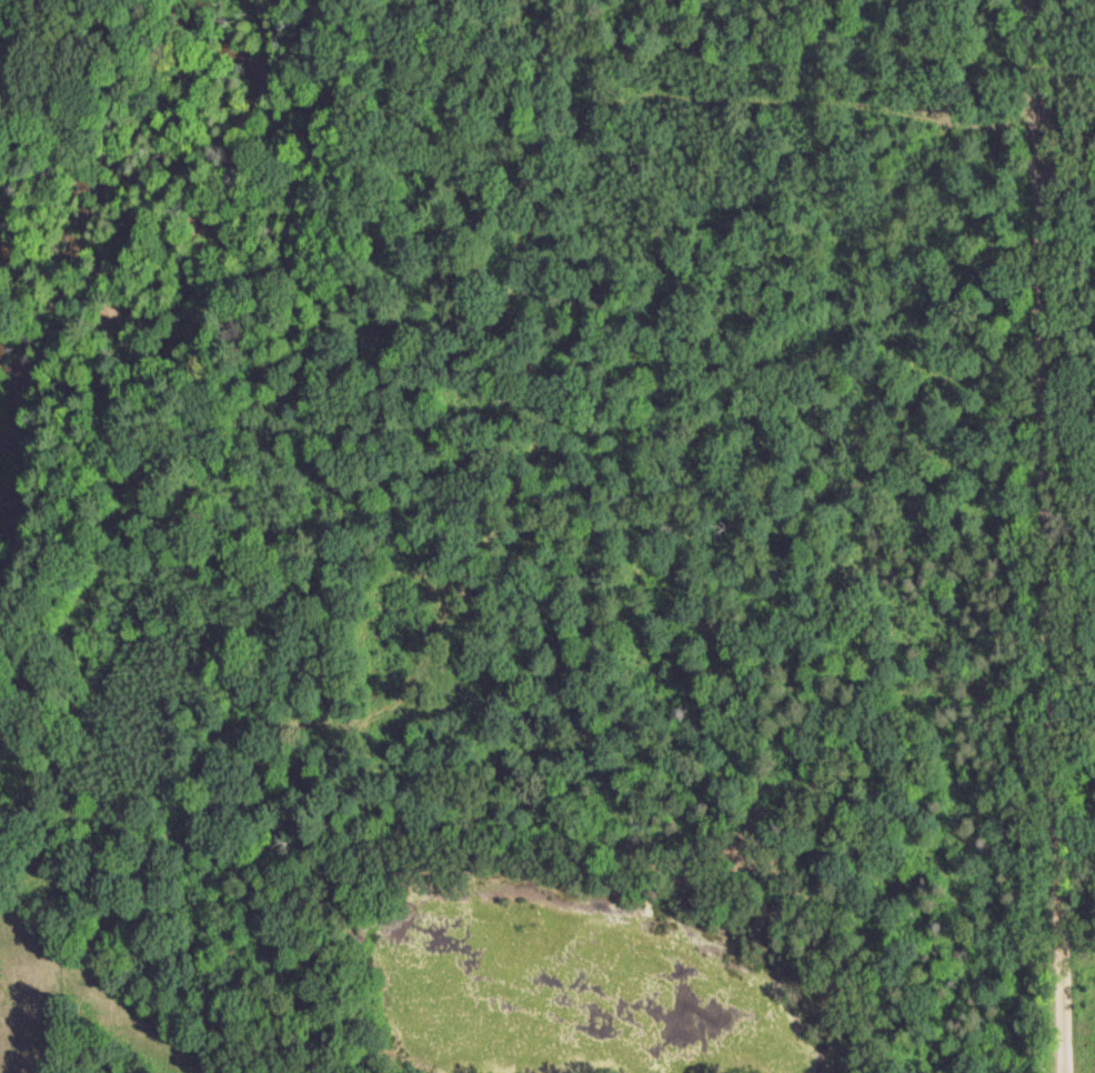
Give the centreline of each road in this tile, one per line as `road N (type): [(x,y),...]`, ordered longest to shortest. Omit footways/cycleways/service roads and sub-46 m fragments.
road 1 (residential): [(1068,1072),(1042,0)]

